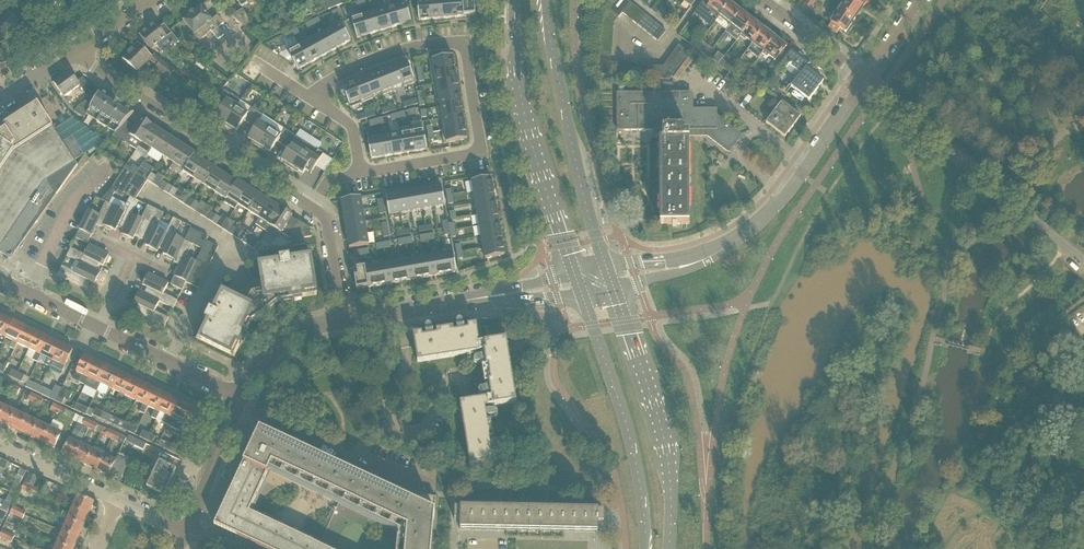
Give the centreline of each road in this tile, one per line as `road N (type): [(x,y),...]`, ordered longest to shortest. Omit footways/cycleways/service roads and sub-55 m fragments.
road 1 (residential): [(362,173),(474,152),(466,50),(454,42),(409,47),(334,76),(310,96)]
road 2 (residential): [(608,277),(701,261),(767,217),(868,78)]
road 3 (secondary): [(518,0),(525,113),(577,284)]
road 4 (secondary): [(608,277),(582,200),(544,0)]
road 5 (residential): [(1083,263),(868,78)]
road 6 (secondary): [(668,548),(667,456),(608,277)]
road 7 (residential): [(76,50),(308,206)]
road 8 (secondary): [(577,284),(635,463),(642,548)]
road 9 (residential): [(238,404),(420,485)]
road 10 (tertiary): [(405,312),(577,284)]
road 11 (tertiary): [(241,396),(98,327)]
road 12 (tertiary): [(190,526),(238,404)]
road 13 (residential): [(117,500),(0,444)]
road 14 (residential): [(868,78),(768,0)]
road 15 (tertiary): [(241,396),(279,348),(339,324)]

